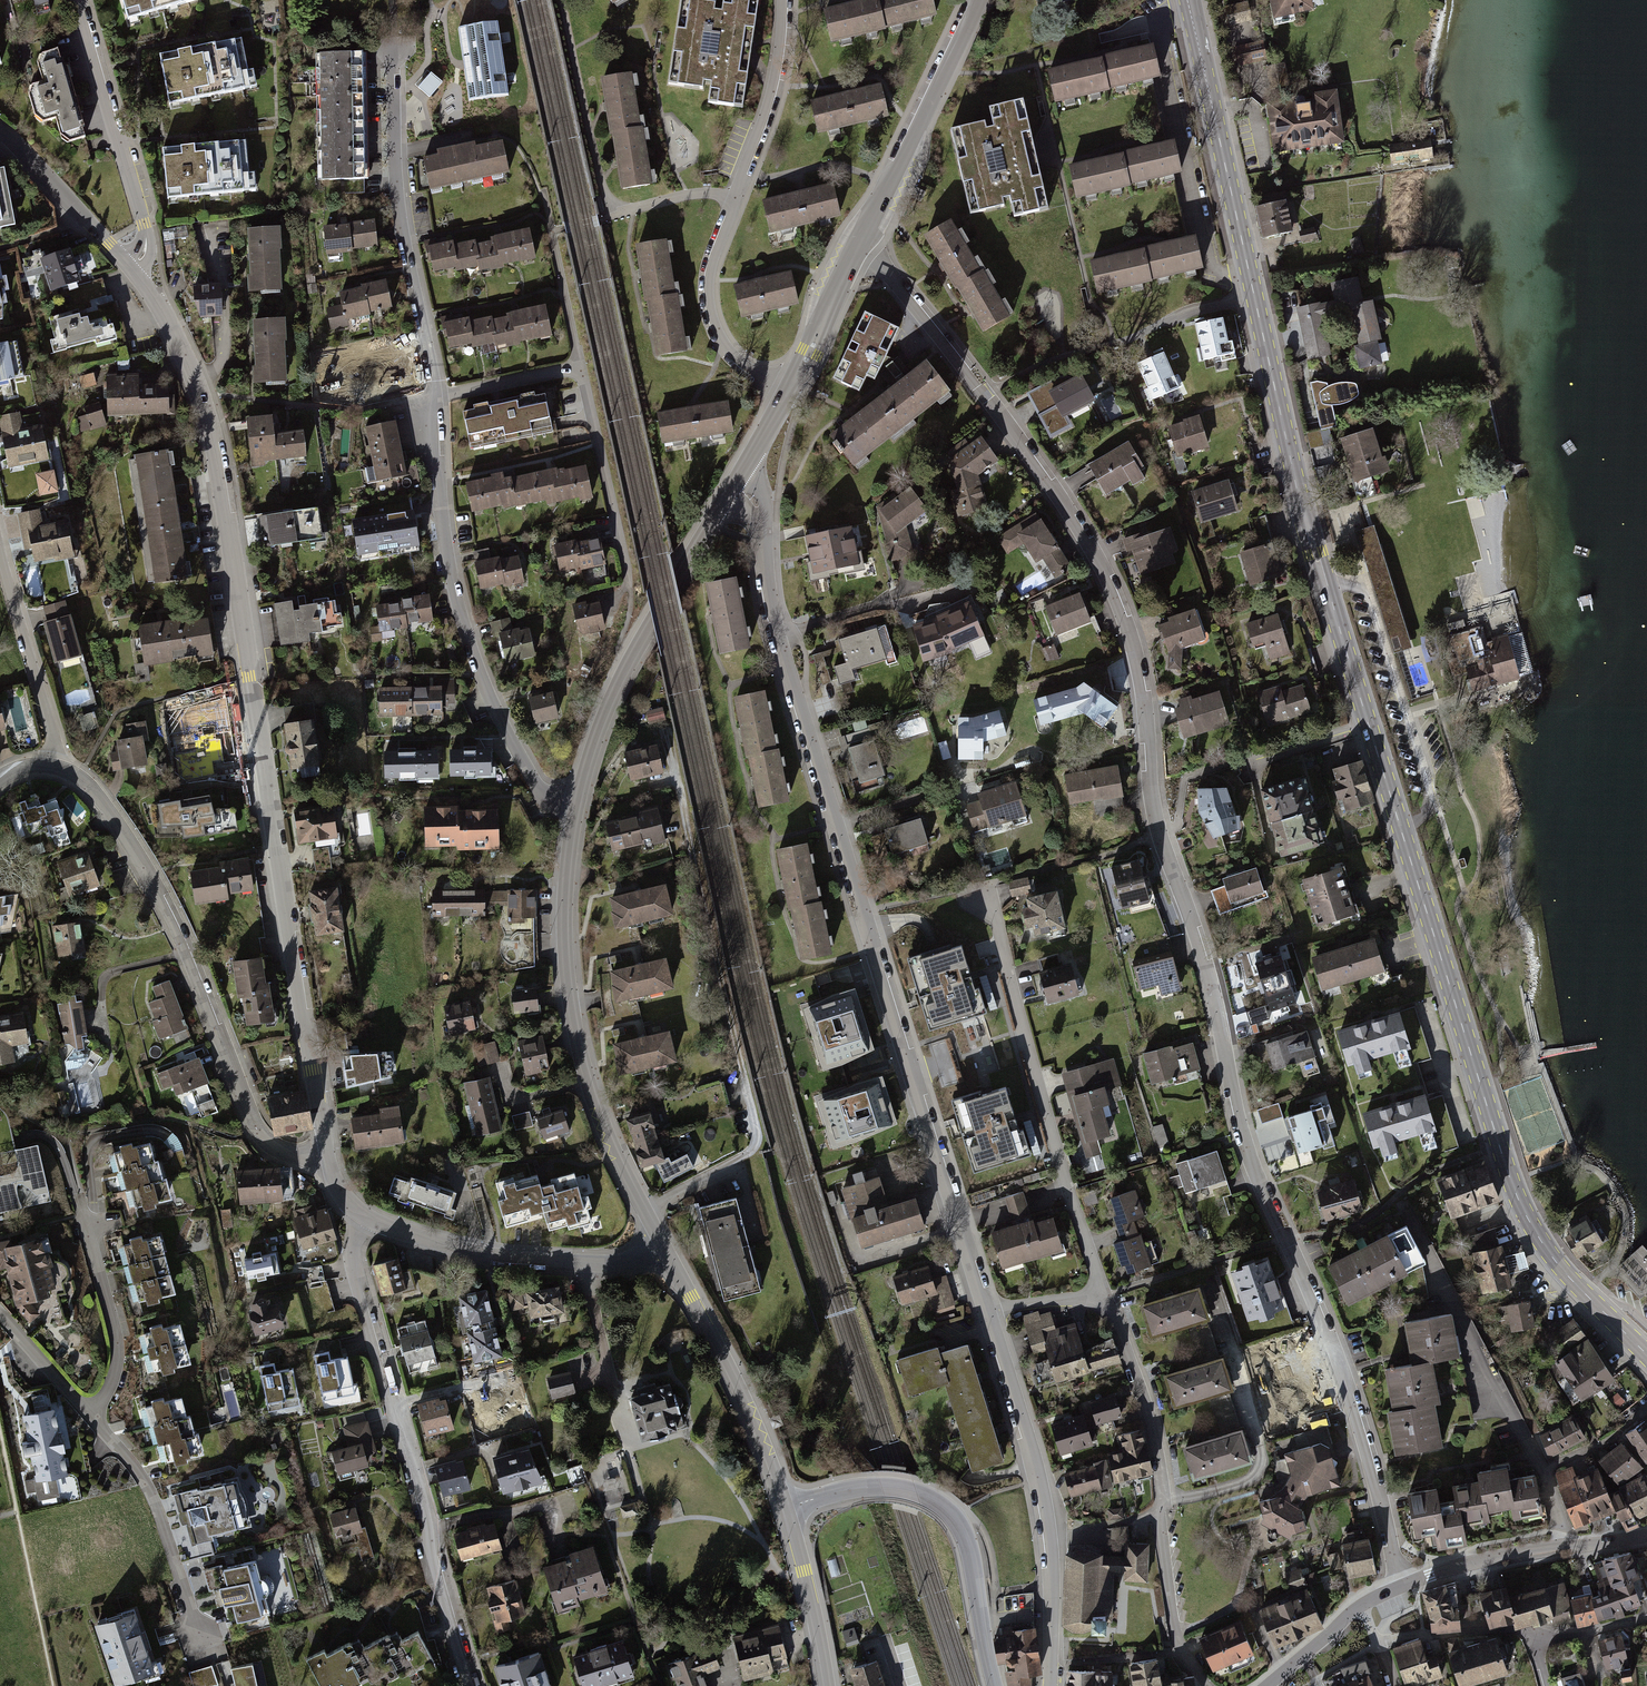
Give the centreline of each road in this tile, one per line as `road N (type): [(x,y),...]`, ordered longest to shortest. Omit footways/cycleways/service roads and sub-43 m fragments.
road 1 (residential): [(1397,1585),(1327,1329),(1251,1159),(1207,970),(1161,832),(1146,705),(1126,624),(1079,527),(859,241)]
road 2 (tertiary): [(327,1152),(213,443),(182,353),(131,269)]
road 3 (residential): [(984,1312),(806,727),(755,508),(736,481)]
road 4 (primary): [(1188,0),(1295,476),(1368,725)]
road 5 (primary): [(1368,725),(1510,1182),(1555,1260),(1646,1357)]
road 6 (residential): [(58,767),(80,776),(125,834),(187,956),(257,1130),(288,1151),(327,1152)]
road 7 (secondary): [(663,1244),(615,1152),(572,1005),(566,894),(576,802)]
road 8 (residential): [(438,397),(459,581),(507,725),(545,792),(576,802)]
road 9 (residential): [(787,393),(724,339),(709,286),(774,104),(783,0)]
road 10 (residential): [(1102,1296),(985,888)]
road 11 (residential): [(1209,1685),(1178,1646),(1156,1449),(1102,1296)]
road 12 (residential): [(1049,1685),(1047,1534),(984,1312)]
road 13 (secondary): [(576,802),(599,726),(632,656),(736,481)]
road 14 (residential): [(395,48),(397,184),(438,397)]
road 15 (tertiary): [(995,1685),(971,1552),(946,1508),(917,1492),(882,1487),(786,1508)]
road 16 (track): [(743,1077),(666,735)]
road 17 (tertiary): [(361,1217),(520,1261),(608,1264),(663,1244)]
road 18 (secondary): [(786,1508),(749,1411),(663,1244)]
road 19 (residential): [(131,269),(143,255),(145,223),(81,0)]
road 20 (secondary): [(859,241),(978,0)]
road 21 (tertiary): [(1397,1585),(1462,1565),(1646,1534)]
road 22 (residential): [(89,1414),(153,1488),(202,1634)]
road 23 (residential): [(629,586),(578,365)]
road 24 (residential): [(0,550),(58,767)]
road 25 (residential): [(89,1414),(112,1381),(118,1354),(85,1209)]
road 26 (residential): [(1361,1606),(1379,1643),(1490,1630),(1535,1639)]
road 27 (residential): [(361,1217),(352,1267),(397,1402)]
road 28 (residential): [(1368,725),(1184,778)]
road 29 (tertiary): [(131,269),(0,131)]
road 30 (secondary): [(828,1685),(786,1508)]
road 31 (residential): [(578,365),(544,192)]
road 32 (secondary): [(787,393),(859,241)]
road 33 (residential): [(430,1529),(552,1507),(564,1544)]
road 34 (residential): [(430,1529),(475,1685)]
road 35 (residential): [(438,397),(578,365)]
road 36 (residential): [(0,1314),(89,1414)]
road 37 (residential): [(397,1402),(526,1371)]
road 38 (residential): [(397,1402),(430,1529)]
road 39 (tertiary): [(1267,1685),(1361,1606)]

